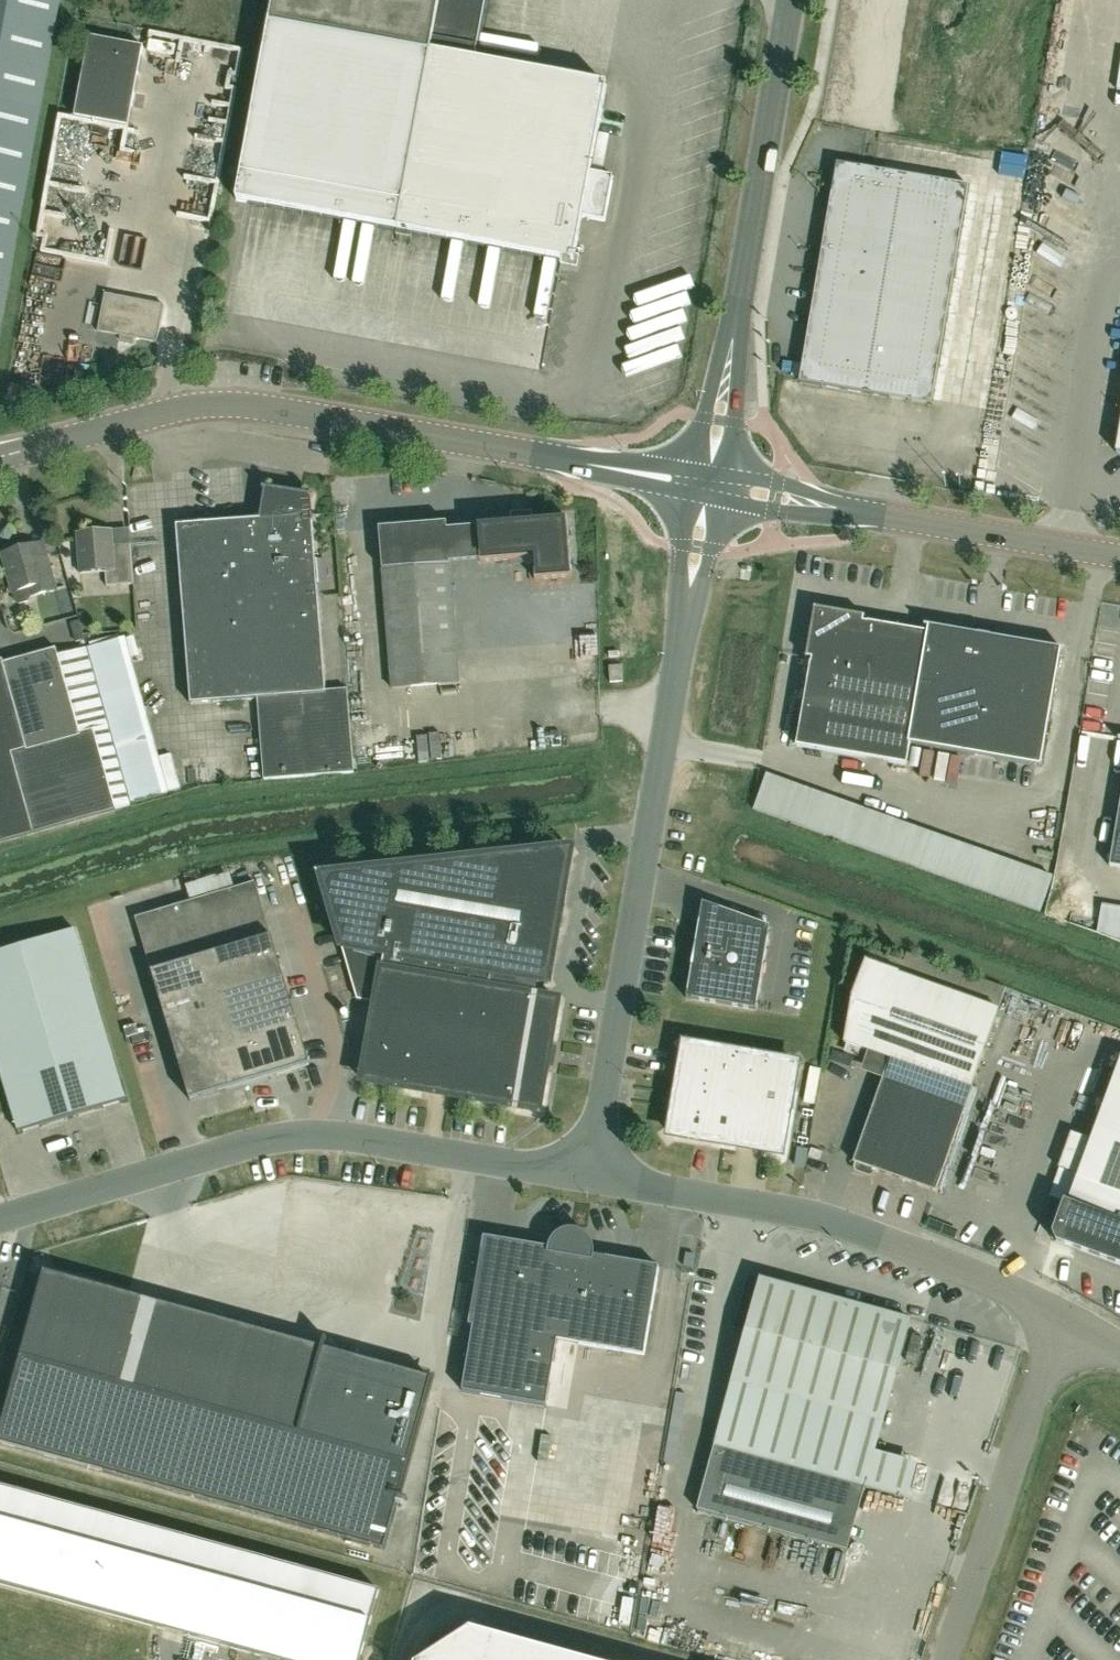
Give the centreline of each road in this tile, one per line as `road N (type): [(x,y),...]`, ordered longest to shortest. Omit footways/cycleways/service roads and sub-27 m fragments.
road 1 (tertiary): [(706,483),(239,405),(181,409),(0,456)]
road 2 (residential): [(589,1180),(706,483)]
road 3 (unclassified): [(589,1180),(298,1137),(0,1219)]
road 4 (unclassified): [(1072,1322),(977,1274),(873,1236),(781,1210),(589,1180)]
road 5 (tertiary): [(706,483),(790,0)]
road 6 (tertiary): [(1119,554),(706,483)]
road 7 (residential): [(946,1659),(1040,1383),(1072,1322)]

